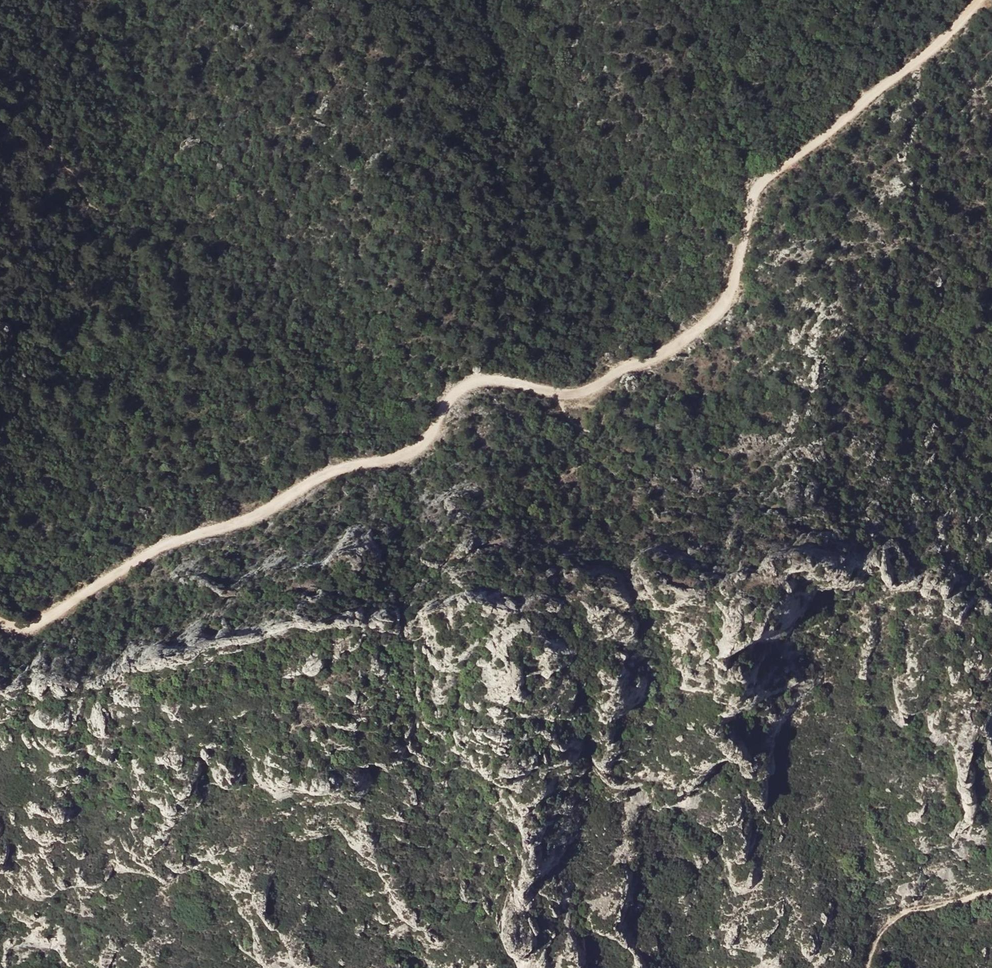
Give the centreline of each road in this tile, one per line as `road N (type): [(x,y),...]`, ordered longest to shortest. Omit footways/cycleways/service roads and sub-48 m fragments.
road 1 (track): [(0,625),(21,633),(38,629),(165,548),(264,519),(356,467),(408,460),(432,444),(461,389),(503,382),(589,396),(679,348),(736,294),(764,186),(938,47),(979,0)]
road 2 (track): [(991,892),(893,924),(867,967)]

